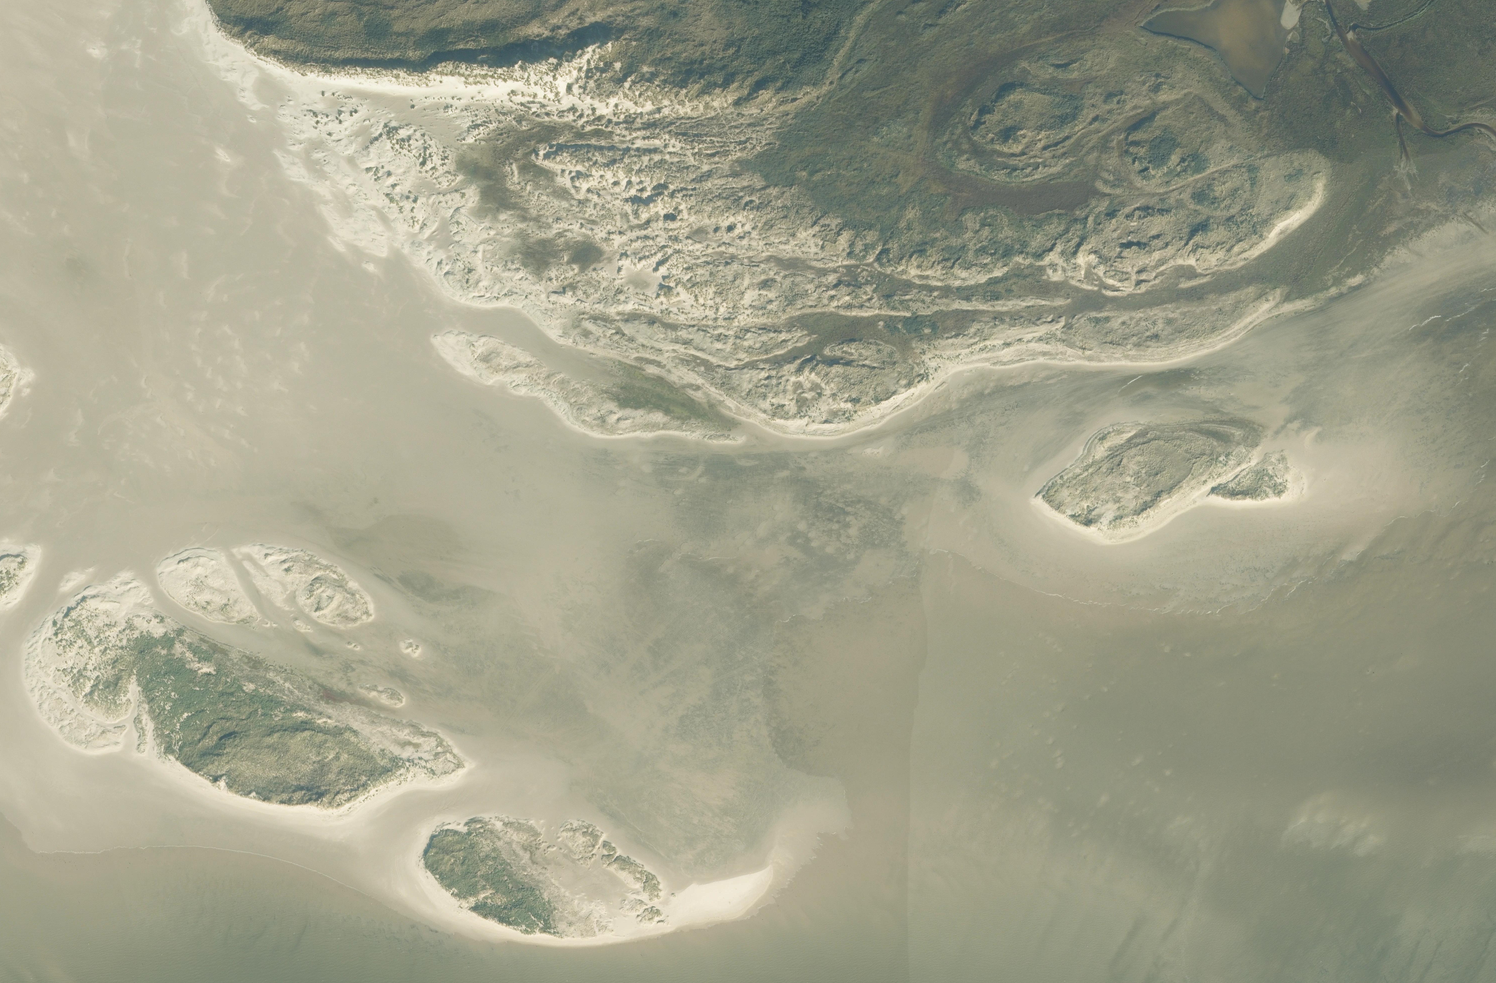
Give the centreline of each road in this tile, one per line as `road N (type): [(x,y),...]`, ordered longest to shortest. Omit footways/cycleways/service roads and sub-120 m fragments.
road 1 (track): [(1495,255),(1355,304)]

